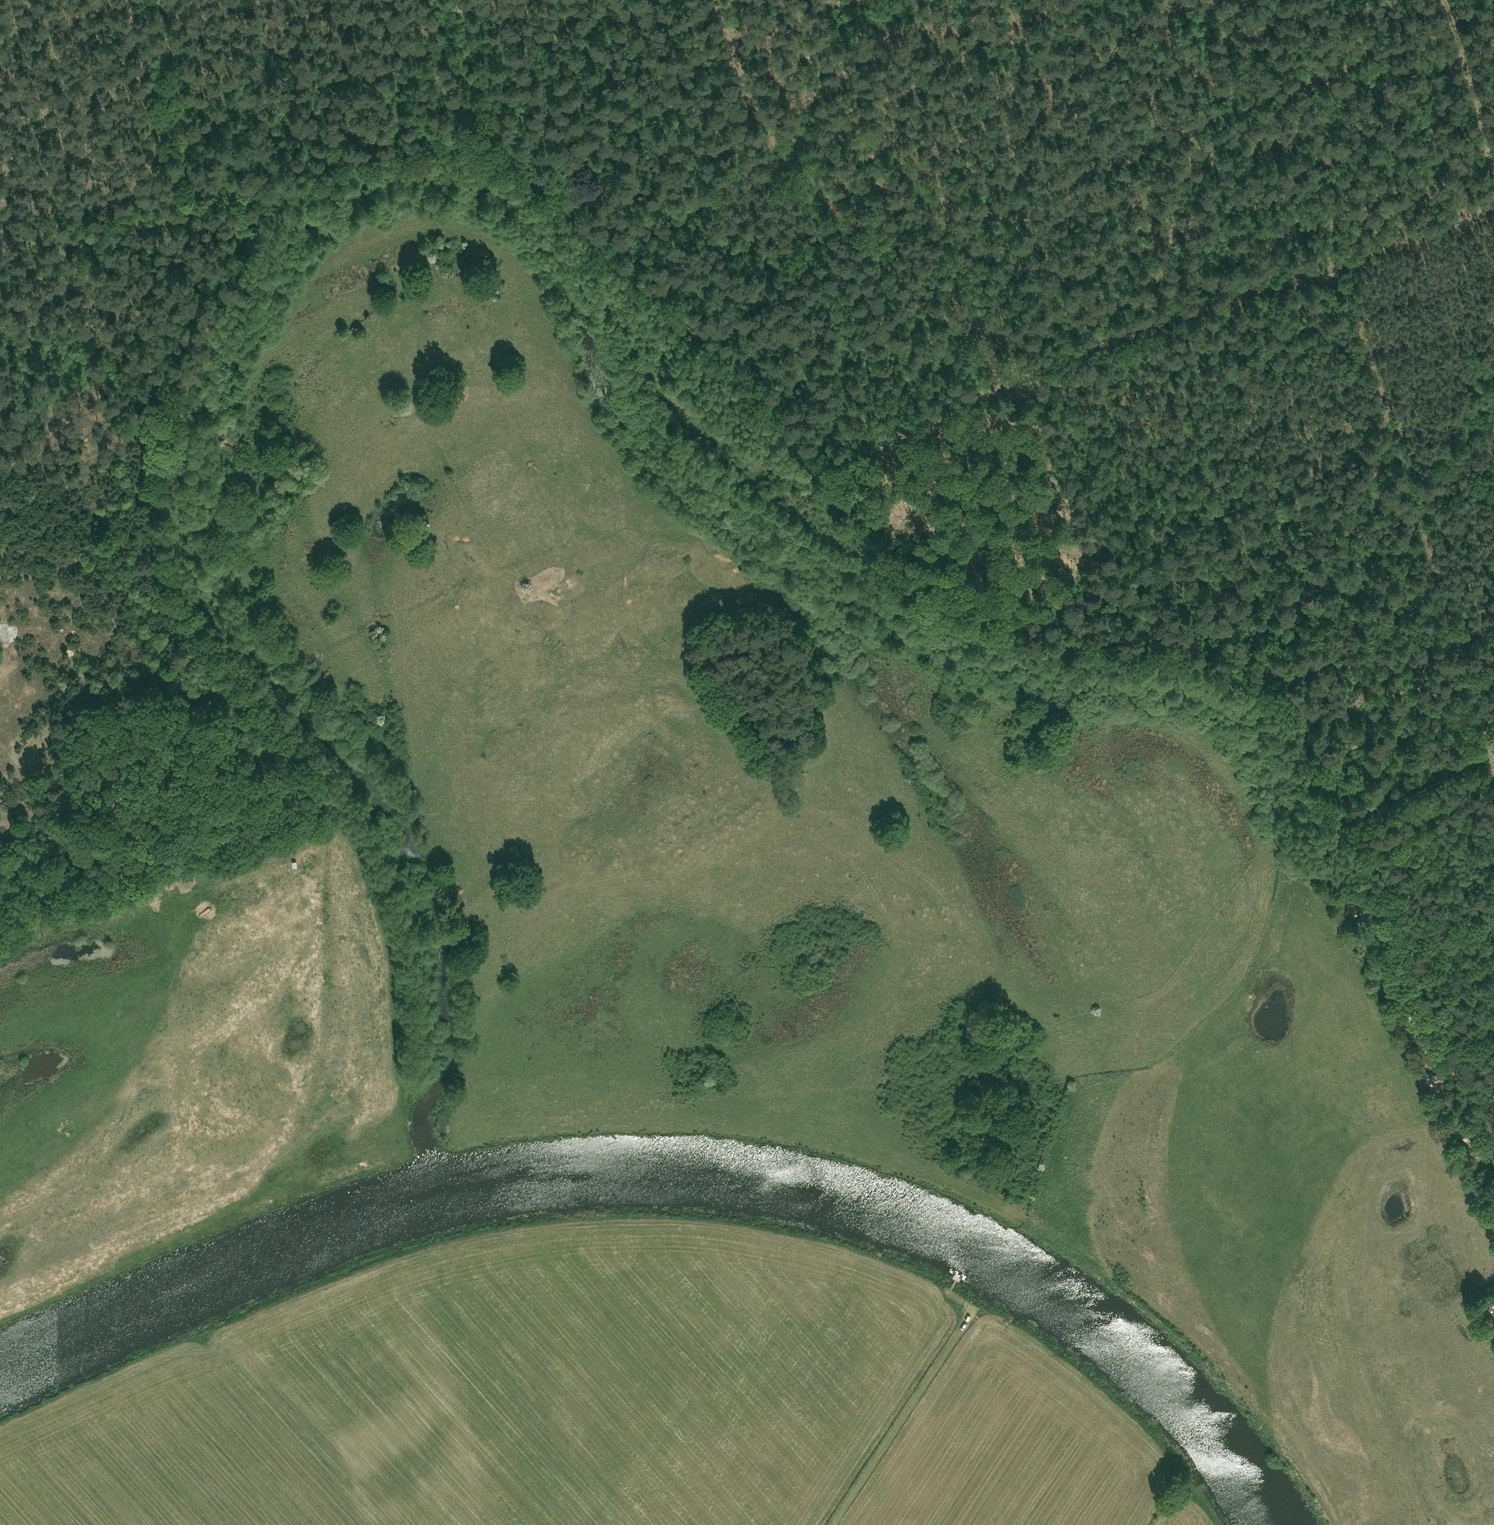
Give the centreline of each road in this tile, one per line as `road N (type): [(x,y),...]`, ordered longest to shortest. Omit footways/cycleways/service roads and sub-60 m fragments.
road 1 (track): [(717,0),(763,128),(1017,372),(1079,342),(1333,260)]
road 2 (track): [(1333,260),(1493,773)]
road 3 (track): [(1333,260),(1493,202)]
road 4 (track): [(1493,158),(1448,0)]

